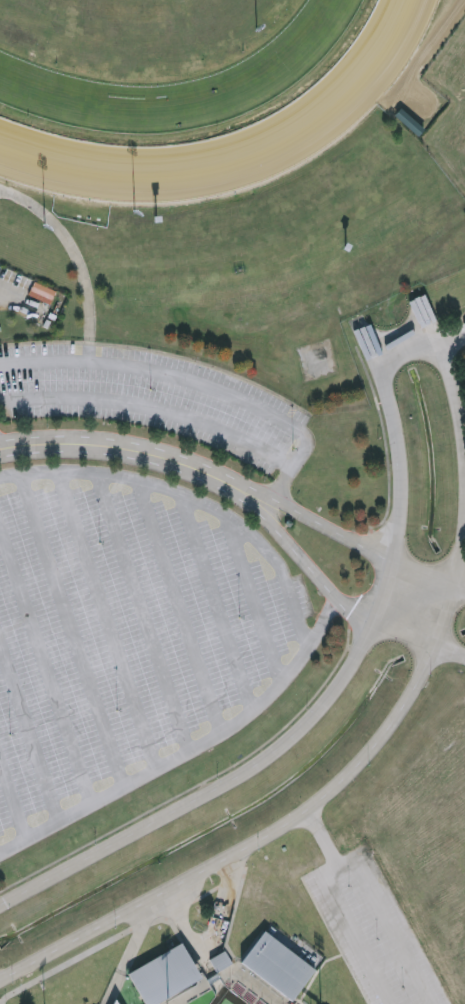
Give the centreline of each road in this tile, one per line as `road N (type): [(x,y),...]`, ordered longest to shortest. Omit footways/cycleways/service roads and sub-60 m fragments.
road 1 (tertiary): [(445,348),(428,337),(410,339),(387,357),(402,477),(393,562),(374,622),(330,699),(261,763),(0,906)]
road 2 (tertiary): [(0,981),(288,827),(332,790),(391,726),(422,675),(447,613),(464,528)]
road 3 (tertiary): [(220,480),(111,447),(0,449)]
road 4 (tertiary): [(220,480),(336,598),(374,622)]
road 5 (tertiary): [(393,562),(249,486),(220,480)]

